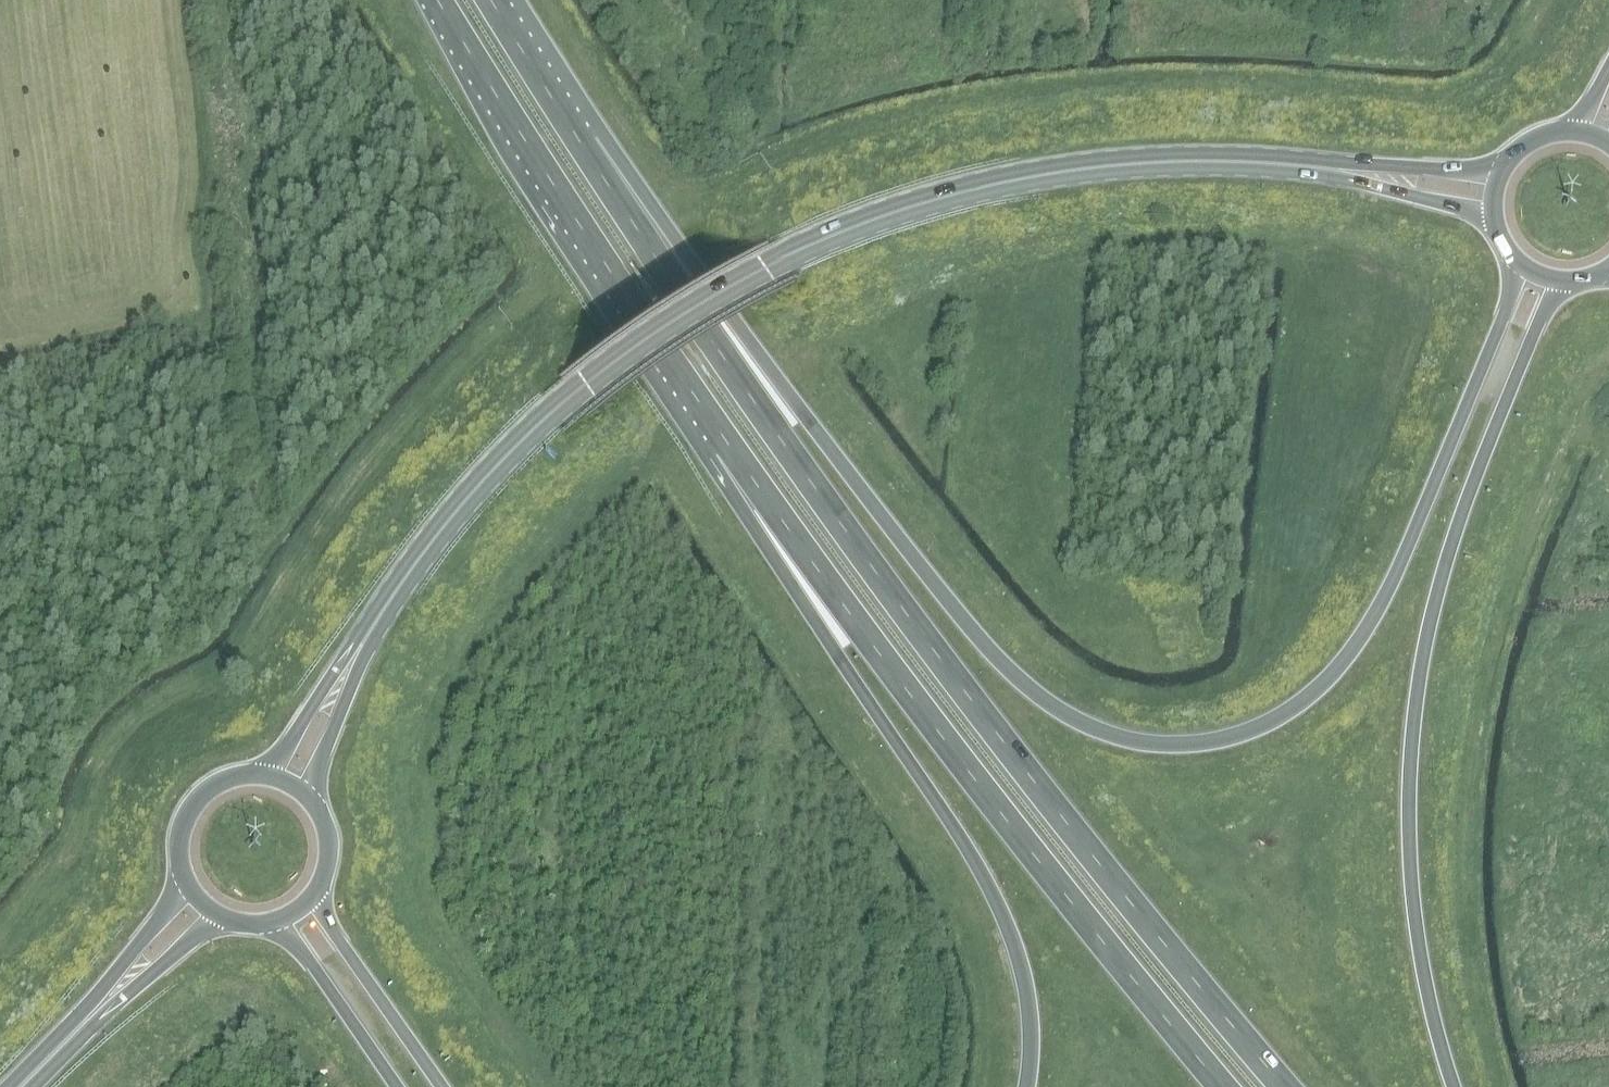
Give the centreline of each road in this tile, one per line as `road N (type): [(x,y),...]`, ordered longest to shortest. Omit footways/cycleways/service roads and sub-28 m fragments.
road 1 (trunk): [(1518,261),(1506,315),(1391,583),(1345,660),(1318,690),(1259,730),(1185,746),(1144,743),(1074,717),(1000,662),(948,607),(694,272),(585,146)]
road 2 (trunk): [(1285,1086),(903,609),(585,146)]
road 3 (trunk): [(1330,167),(1143,162),(1054,172),(879,215),(764,265),(642,338),(517,443),(447,520),(354,653)]
road 4 (trunk): [(1455,1086),(1440,1048),(1414,891),(1410,809),(1422,671),(1478,473),(1564,279)]
road 5 (trunk): [(728,444),(1034,856),(1220,1086)]
road 6 (trunk): [(728,444),(780,568),(998,904),(1026,988),(1026,1086)]
road 7 (trunk): [(438,0),(728,444)]
road 8 (trunk): [(438,1086),(311,896)]
road 9 (trunk): [(279,917),(395,1086)]
road 10 (trunk): [(183,879),(72,1035)]
road 11 (trunk): [(72,1035),(109,1015),(215,911)]
road 12 (trunk): [(1506,162),(1330,167)]
road 13 (trunk): [(585,146),(493,0)]
road 14 (trunk): [(1330,167),(1494,219)]
road 15 (trunk): [(267,773),(225,779),(189,811),(181,833),(183,879)]
road 16 (trunk): [(314,802),(354,653)]
road 17 (trunk): [(354,653),(267,773)]

